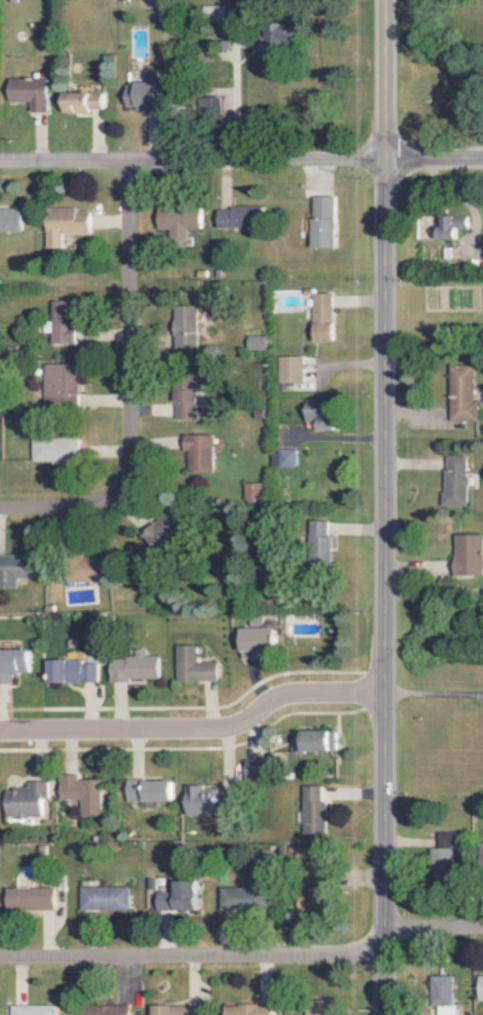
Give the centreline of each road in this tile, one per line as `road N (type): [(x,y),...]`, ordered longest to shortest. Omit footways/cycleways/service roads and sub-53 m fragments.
road 1 (residential): [(387,0),(386,1014)]
road 2 (residential): [(127,161),(124,479),(95,503),(0,508)]
road 3 (residential): [(382,692),(285,694),(220,728),(0,729)]
road 4 (residential): [(389,156),(0,161)]
road 5 (residential): [(385,943),(349,954),(0,958)]

